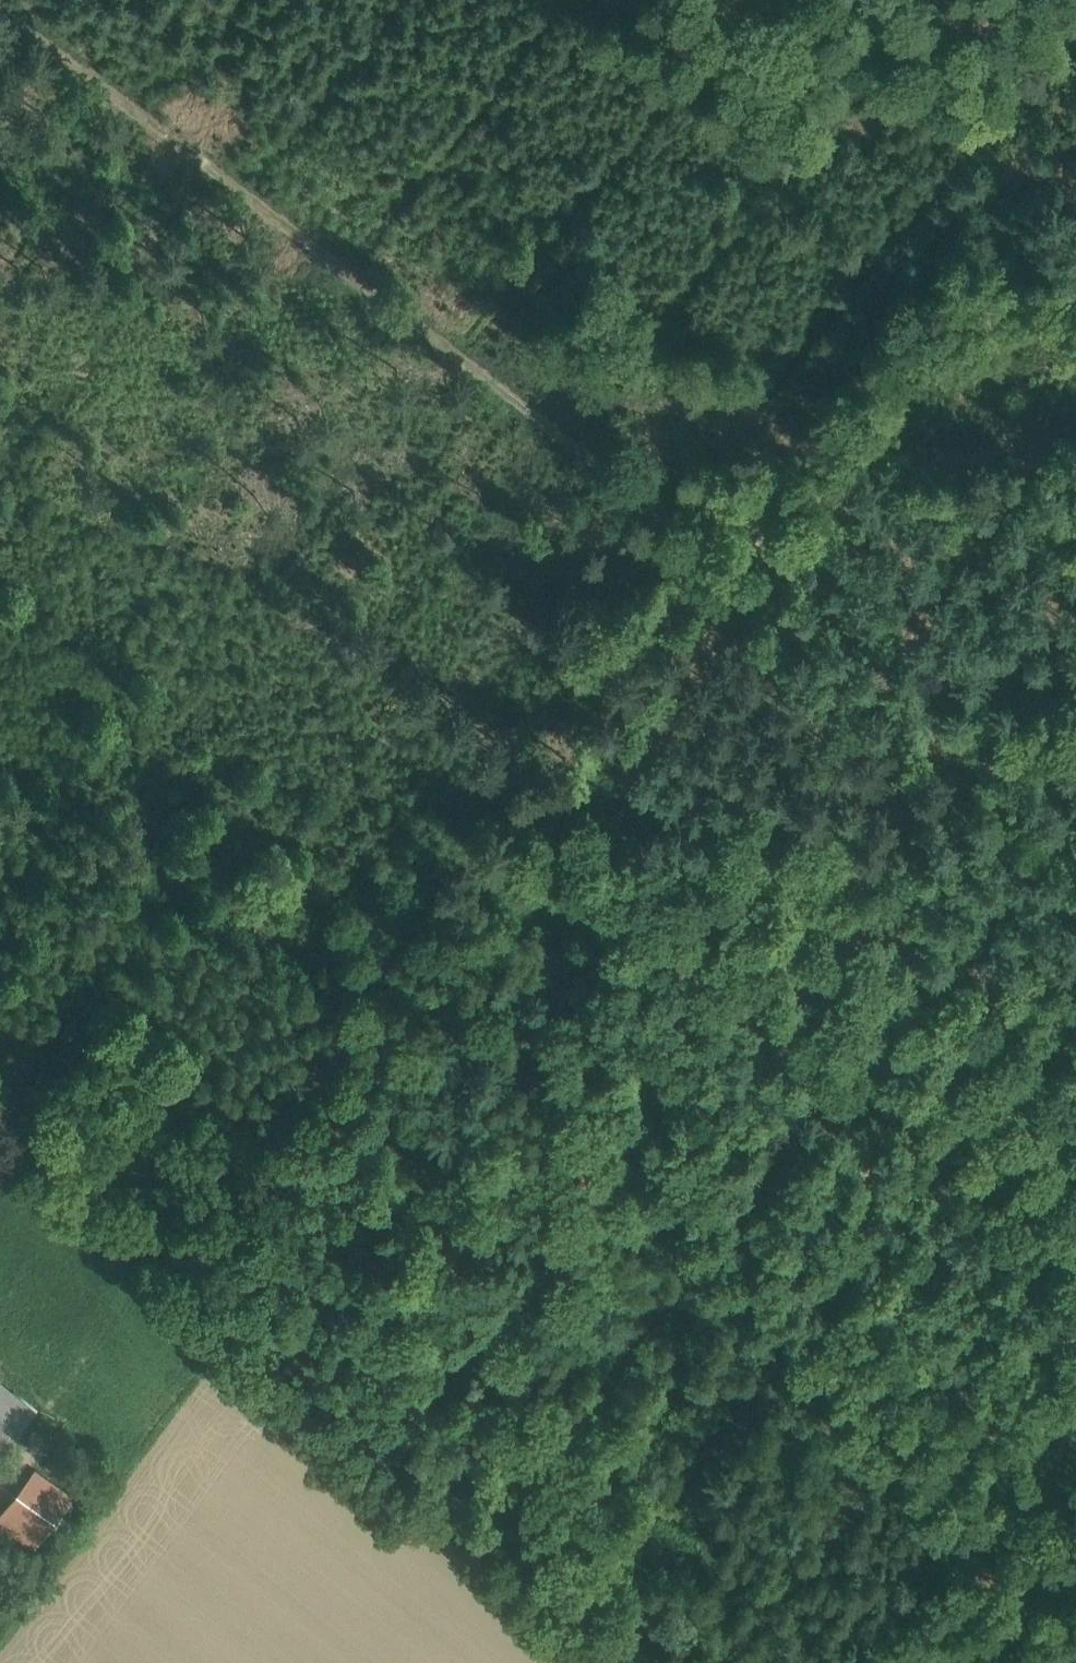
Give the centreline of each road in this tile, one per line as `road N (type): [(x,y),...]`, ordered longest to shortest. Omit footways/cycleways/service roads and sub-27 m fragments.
road 1 (track): [(0,12),(1075,823)]
road 2 (track): [(560,855),(1075,1229)]

